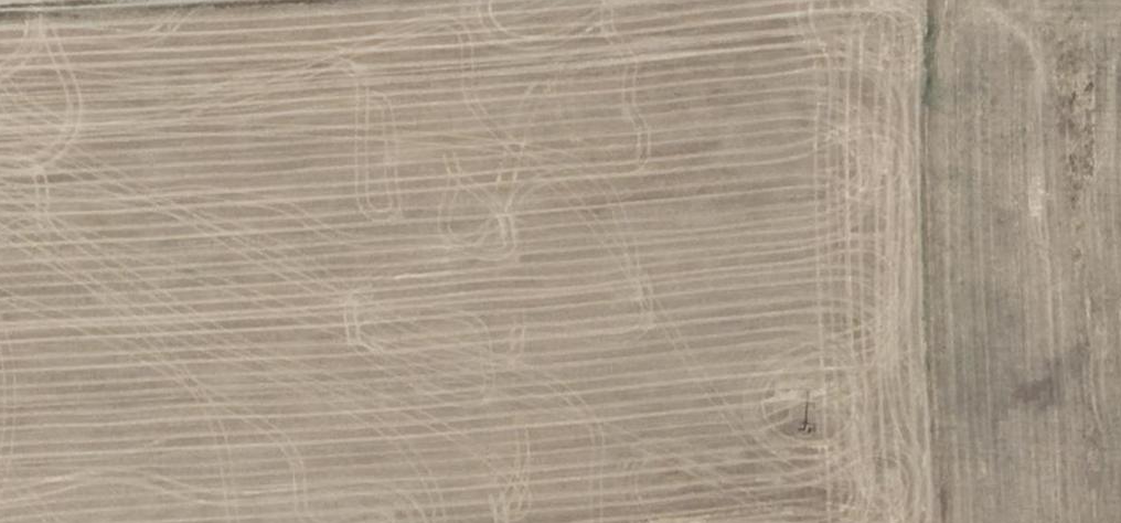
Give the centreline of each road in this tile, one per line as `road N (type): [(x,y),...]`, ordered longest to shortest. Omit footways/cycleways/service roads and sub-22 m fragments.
road 1 (track): [(0,10),(179,0)]

